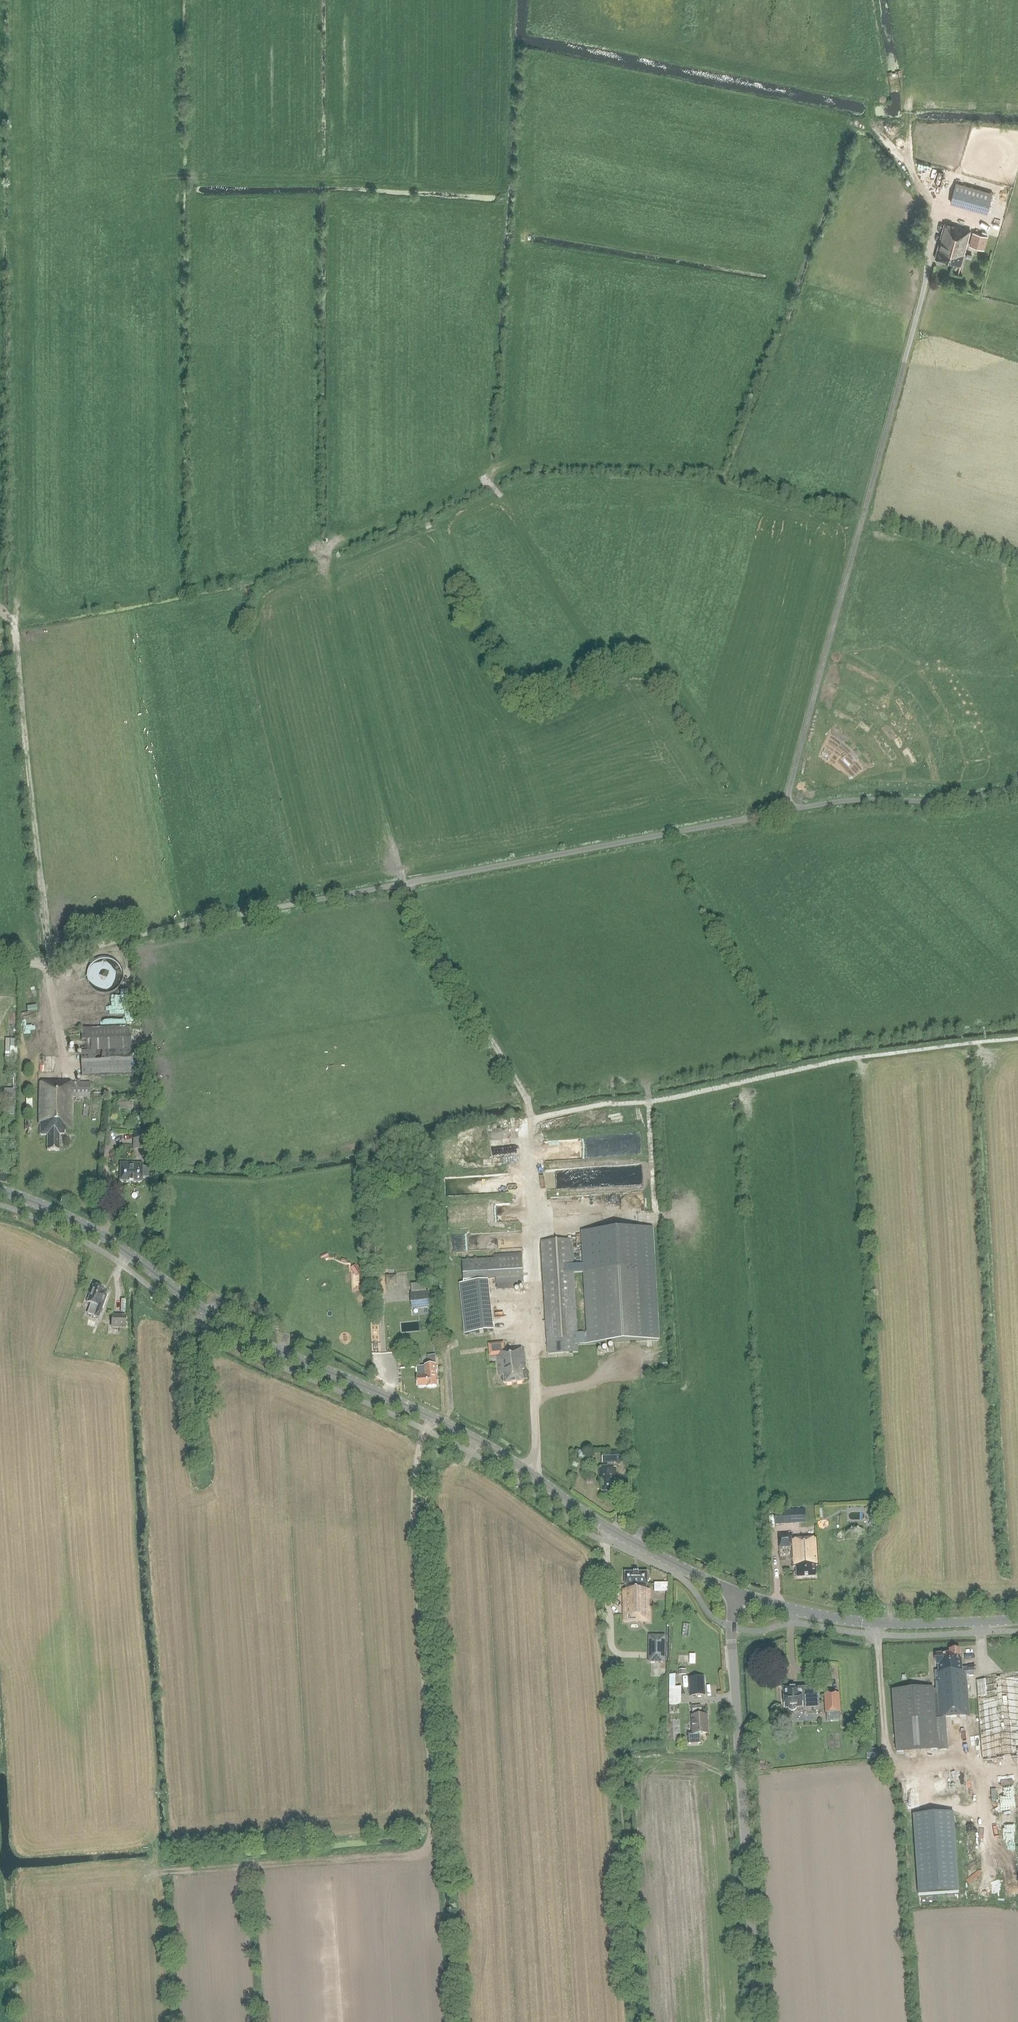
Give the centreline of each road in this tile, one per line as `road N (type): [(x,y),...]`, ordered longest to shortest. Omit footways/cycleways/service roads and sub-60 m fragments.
road 1 (unclassified): [(0,958),(46,961),(789,809),(948,803),(1017,785)]
road 2 (tertiary): [(737,1593),(592,1515),(440,1420),(221,1322),(81,1223),(0,1191)]
road 3 (tertiary): [(758,2021),(731,1637),(737,1593)]
road 4 (tertiary): [(737,1593),(873,1624),(1017,1623)]

